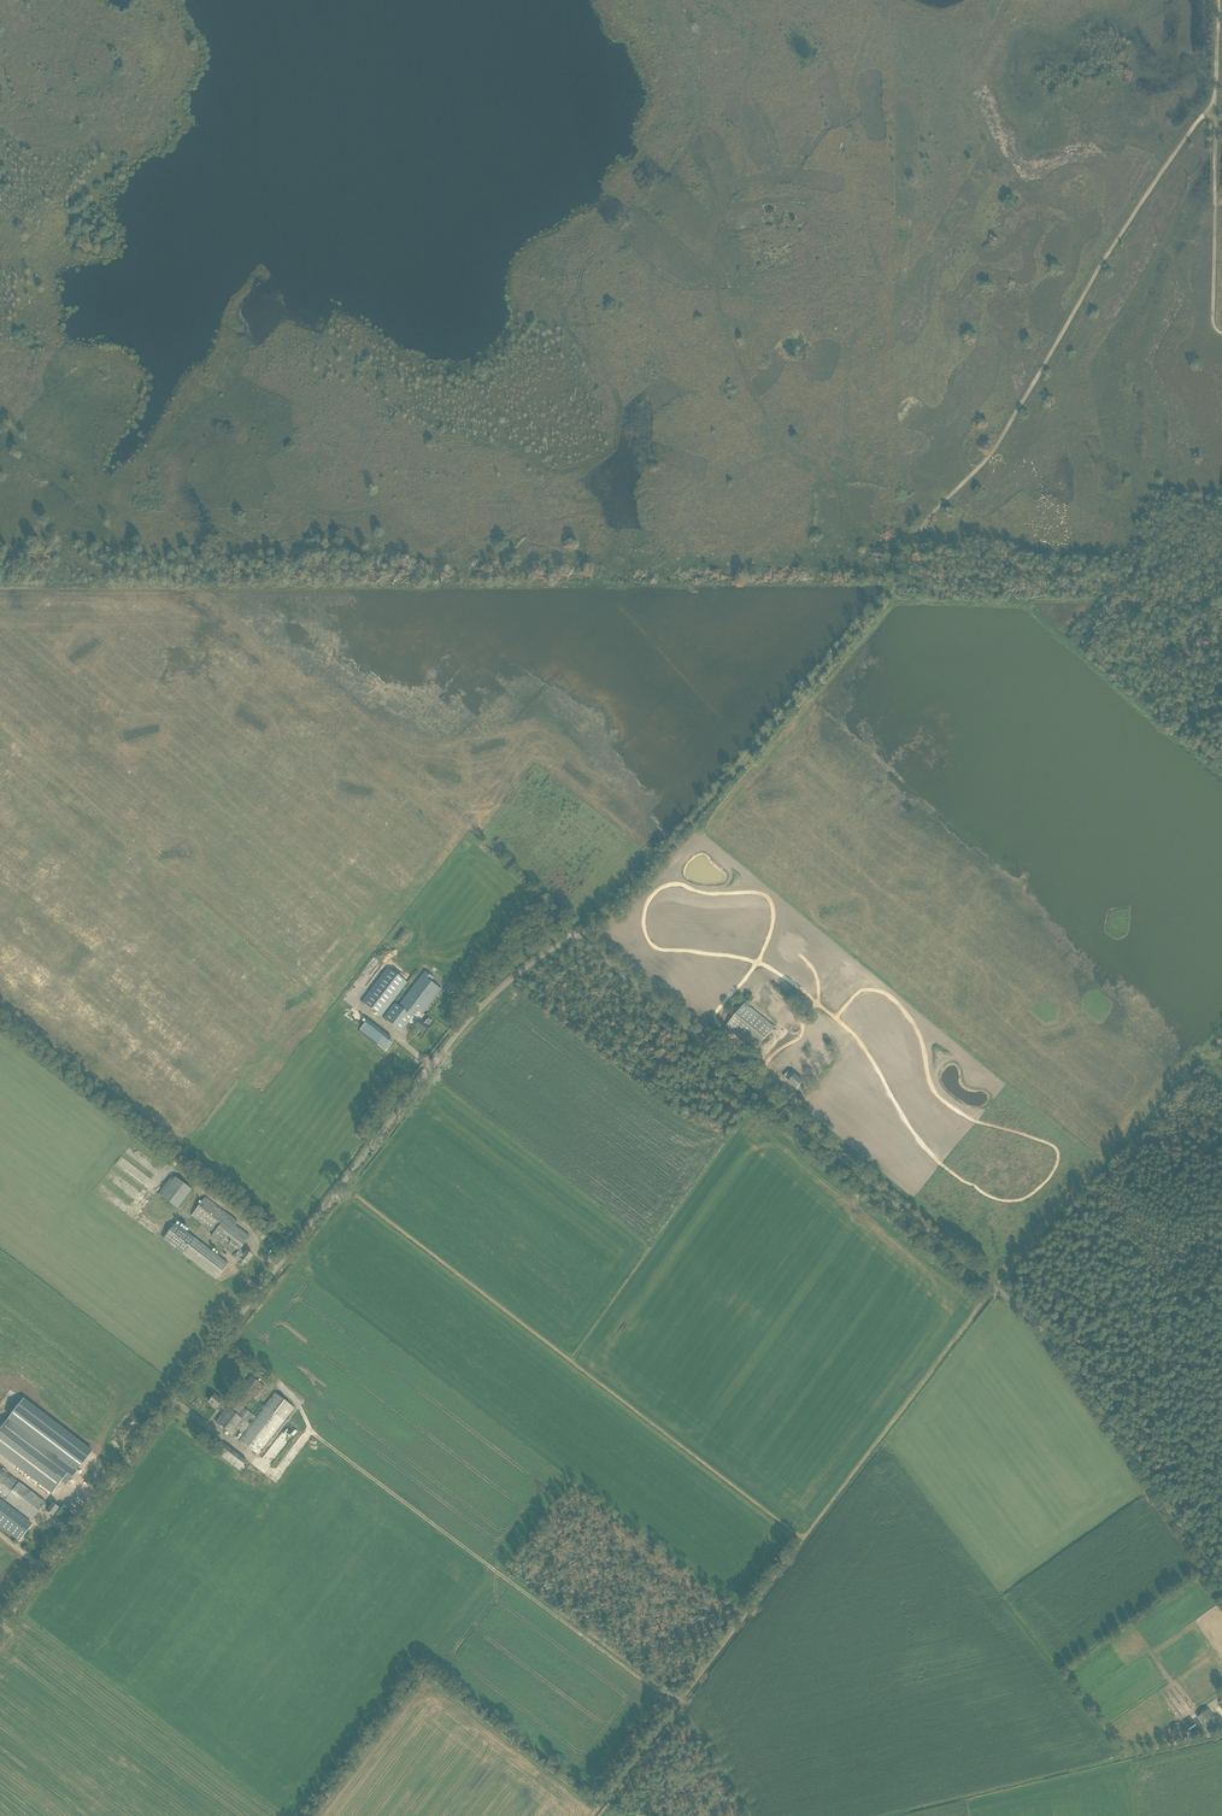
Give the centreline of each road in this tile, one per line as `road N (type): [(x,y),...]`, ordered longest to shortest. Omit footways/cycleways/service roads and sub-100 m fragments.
road 1 (unclassified): [(0,1623),(446,1047),(526,964),(583,928),(1056,1348),(1221,1580)]
road 2 (track): [(583,928),(637,884),(889,602),(941,500),(987,461),(1215,98)]
road 3 (track): [(1215,98),(1213,325),(1221,333)]

